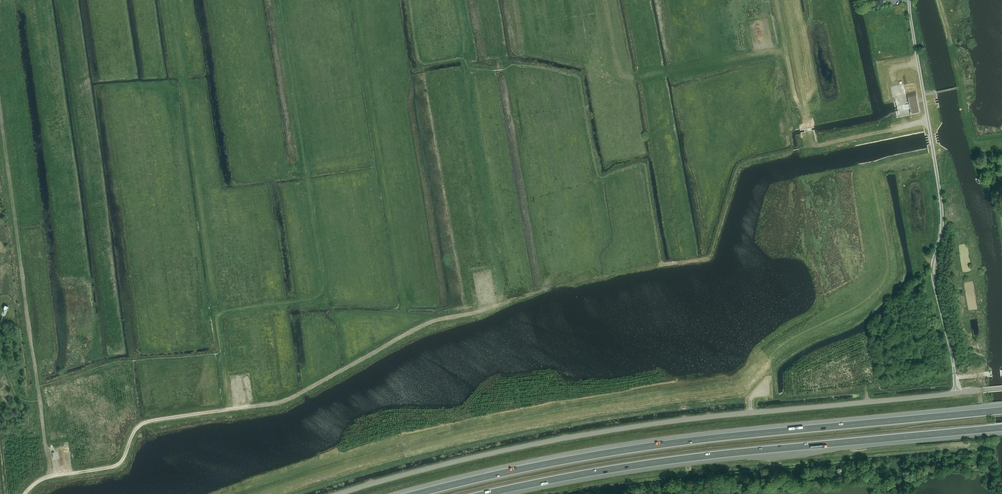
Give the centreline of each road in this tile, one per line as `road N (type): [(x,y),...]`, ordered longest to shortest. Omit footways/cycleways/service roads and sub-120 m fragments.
road 1 (unclassified): [(987,390),(580,431),(325,493)]
road 2 (motorway): [(1001,410),(638,448),(416,493)]
road 3 (motorway): [(485,493),(664,461),(1001,427)]

